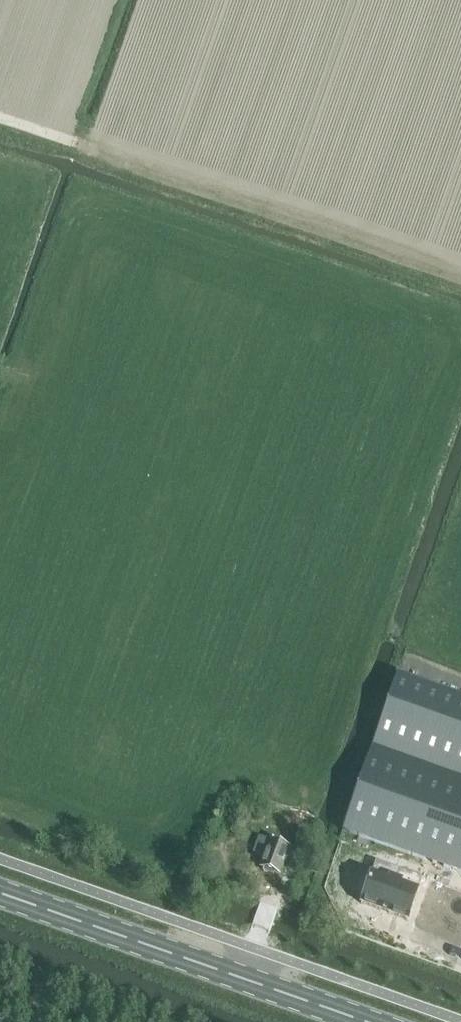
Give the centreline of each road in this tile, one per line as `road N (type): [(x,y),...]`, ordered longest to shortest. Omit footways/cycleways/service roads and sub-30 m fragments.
road 1 (primary): [(366,1021),(0,893)]

